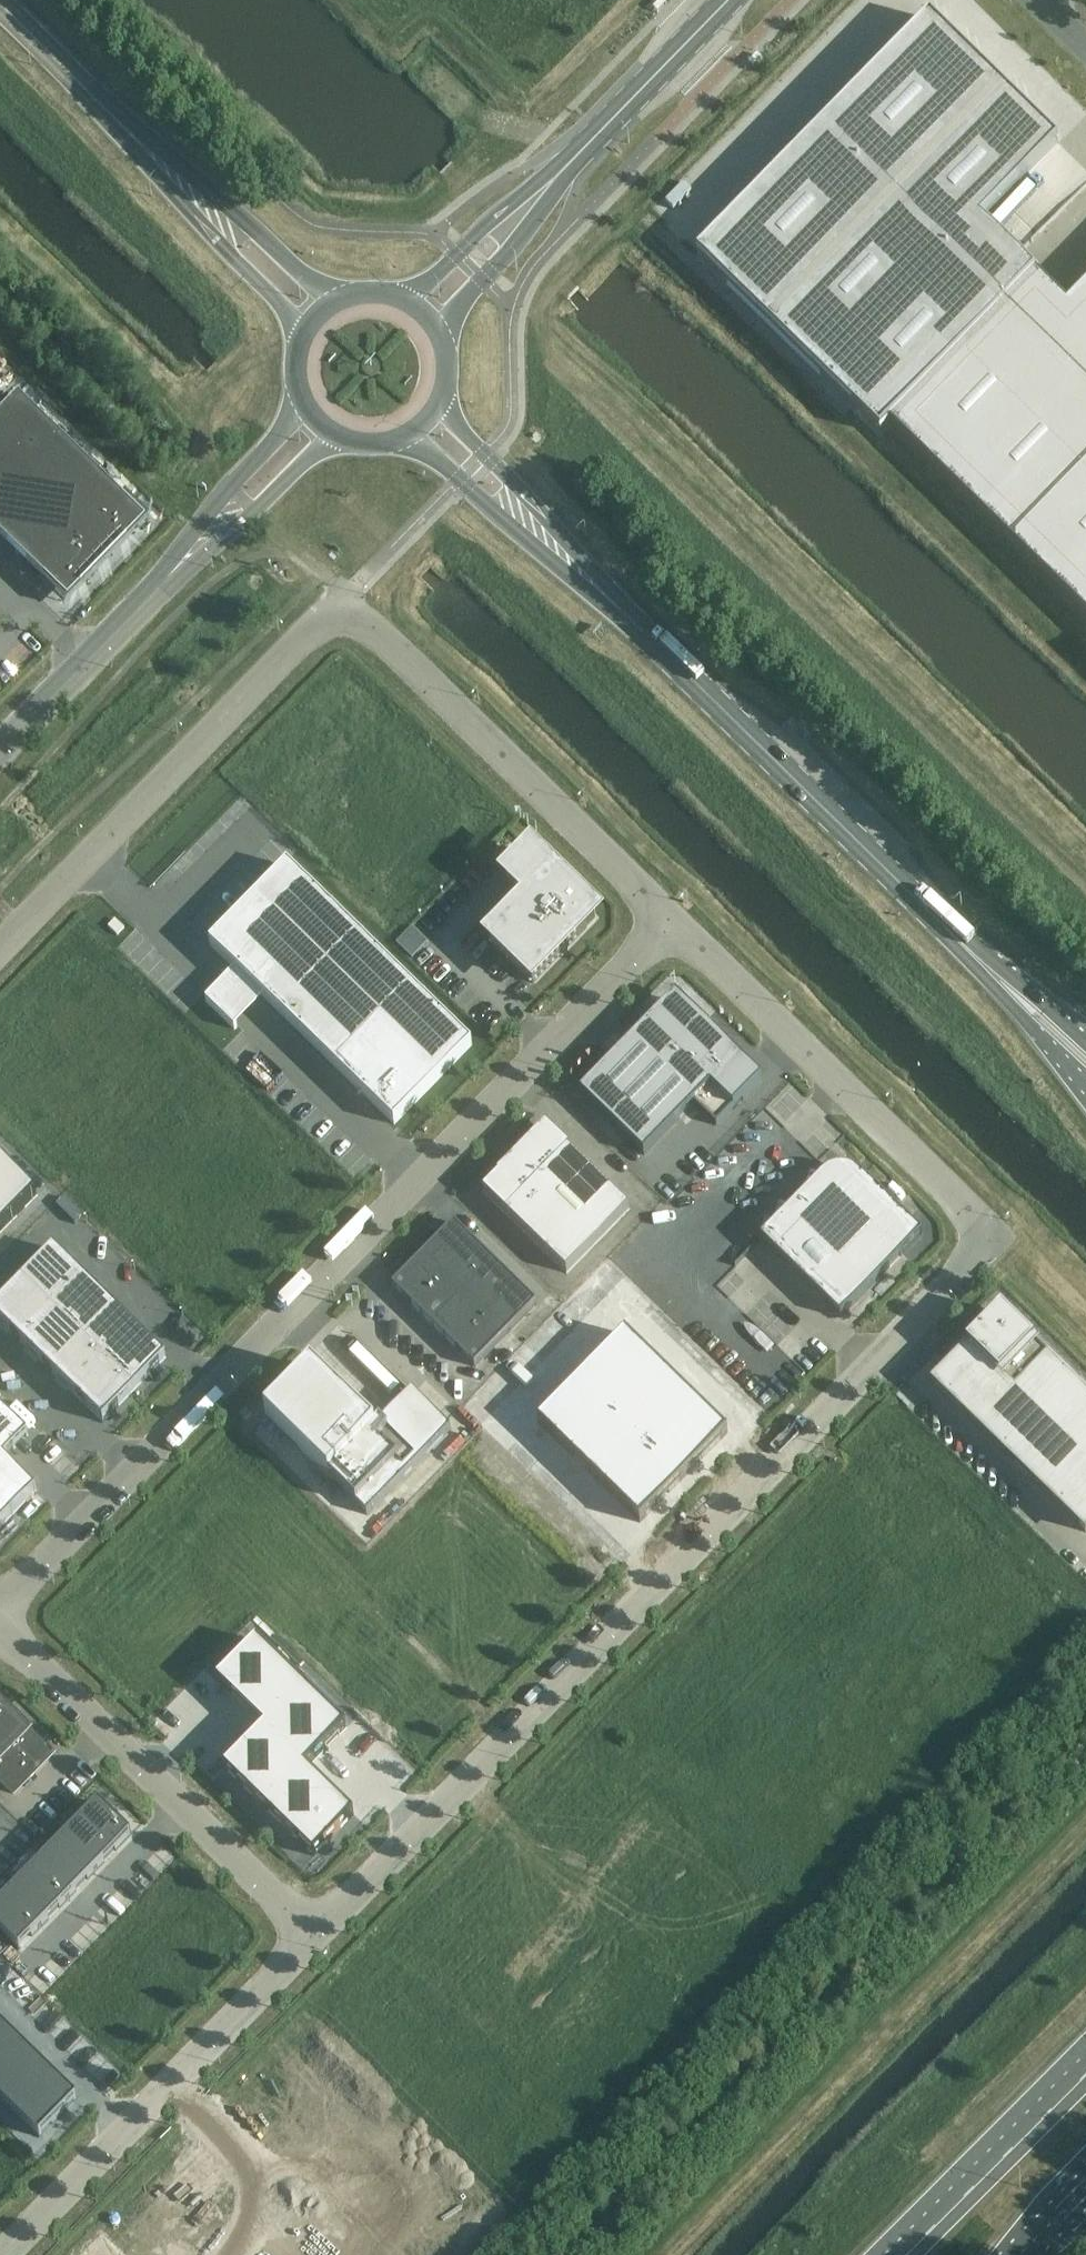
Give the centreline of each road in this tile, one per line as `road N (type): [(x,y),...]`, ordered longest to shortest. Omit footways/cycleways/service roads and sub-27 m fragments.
road 1 (unclassified): [(311,1934),(977,1262),(984,1243),(973,1221),(673,930)]
road 2 (unclassified): [(0,1611),(673,930)]
road 3 (unclassified): [(673,930),(339,600),(0,948)]
road 4 (secondary): [(959,940),(535,529)]
road 5 (unclassified): [(1,2254),(311,1934)]
road 6 (unclassified): [(0,1626),(311,1934)]
road 7 (secondary): [(208,208),(0,4)]
road 8 (tertiary): [(527,206),(726,0)]
road 9 (unclassified): [(191,550),(0,748)]
road 10 (trunk): [(1085,2078),(909,2254)]
road 11 (secondary): [(959,940),(1085,1086)]
road 12 (unclassified): [(302,400),(191,550)]
road 13 (unclassified): [(191,550),(266,501),(334,434)]
road 14 (secondary): [(535,529),(508,477),(441,396)]
road 15 (secondary): [(401,437),(535,529)]
road 16 (secondary): [(208,208),(232,254),(303,333)]
road 17 (secondary): [(1085,1035),(959,940)]
road 18 (secondary): [(334,301),(256,233),(208,208)]
road 19 (tertiary): [(437,332),(506,250),(527,206)]
road 20 (tertiary): [(527,206),(481,228),(407,301)]

